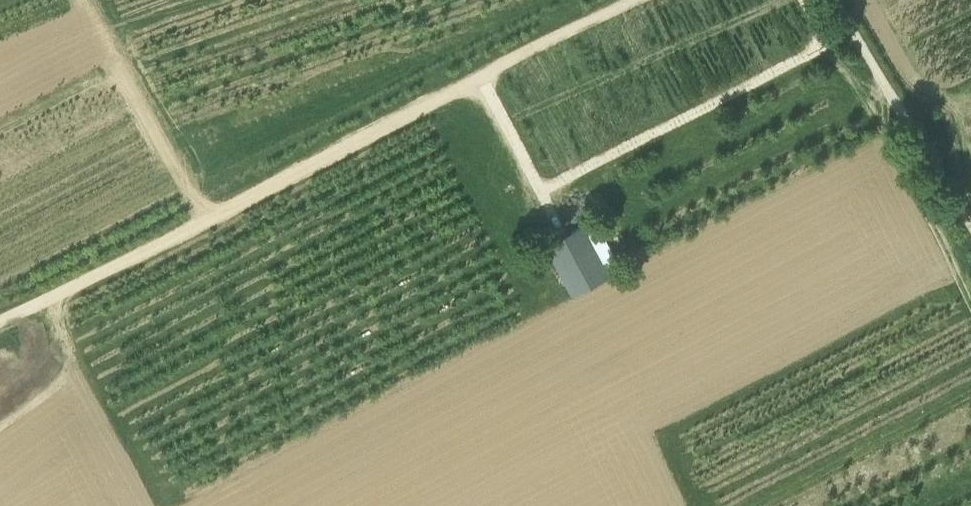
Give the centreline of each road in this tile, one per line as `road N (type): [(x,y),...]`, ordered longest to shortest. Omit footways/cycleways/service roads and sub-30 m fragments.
road 1 (track): [(0,323),(639,0)]
road 2 (track): [(542,192),(820,45),(852,79),(888,91)]
road 3 (residential): [(970,226),(834,0)]
road 4 (track): [(204,217),(81,0)]
road 5 (track): [(481,78),(559,223)]

